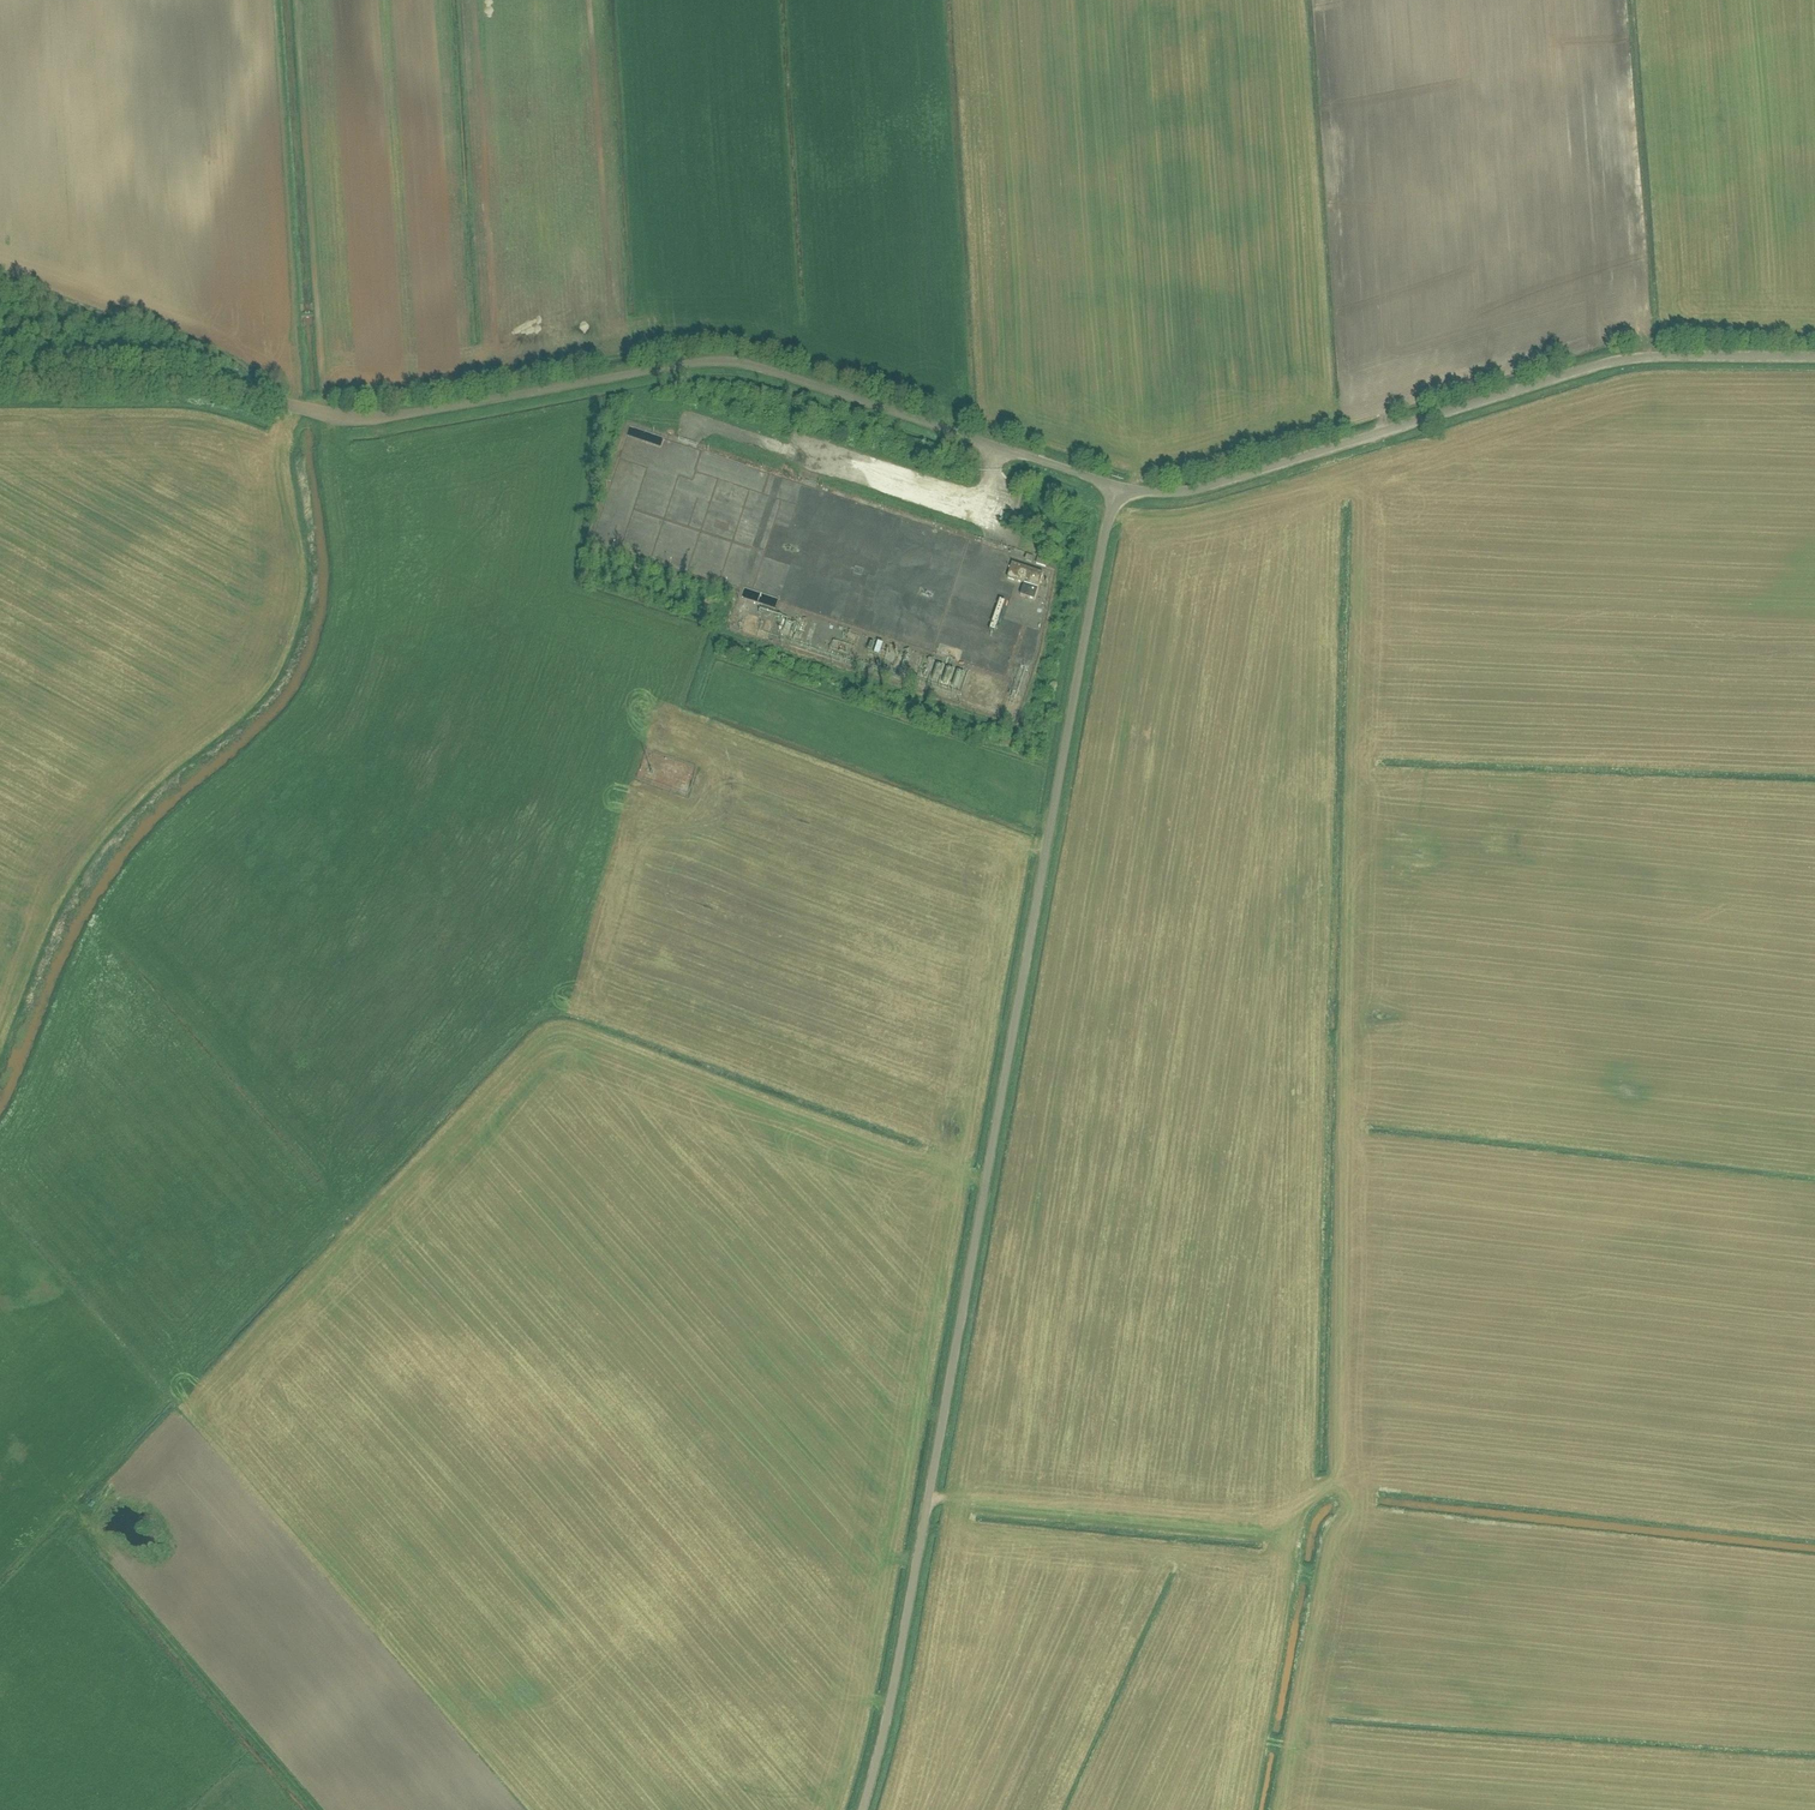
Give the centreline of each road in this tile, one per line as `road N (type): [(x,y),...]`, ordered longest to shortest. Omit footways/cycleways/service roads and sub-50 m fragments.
road 1 (unclassified): [(860,1809),(885,1727),(1118,485)]
road 2 (unclassified): [(1118,485),(728,361),(365,419),(209,387),(0,385)]
road 3 (unclassified): [(1814,358),(1607,362),(1215,484),(1170,492),(1118,485)]

